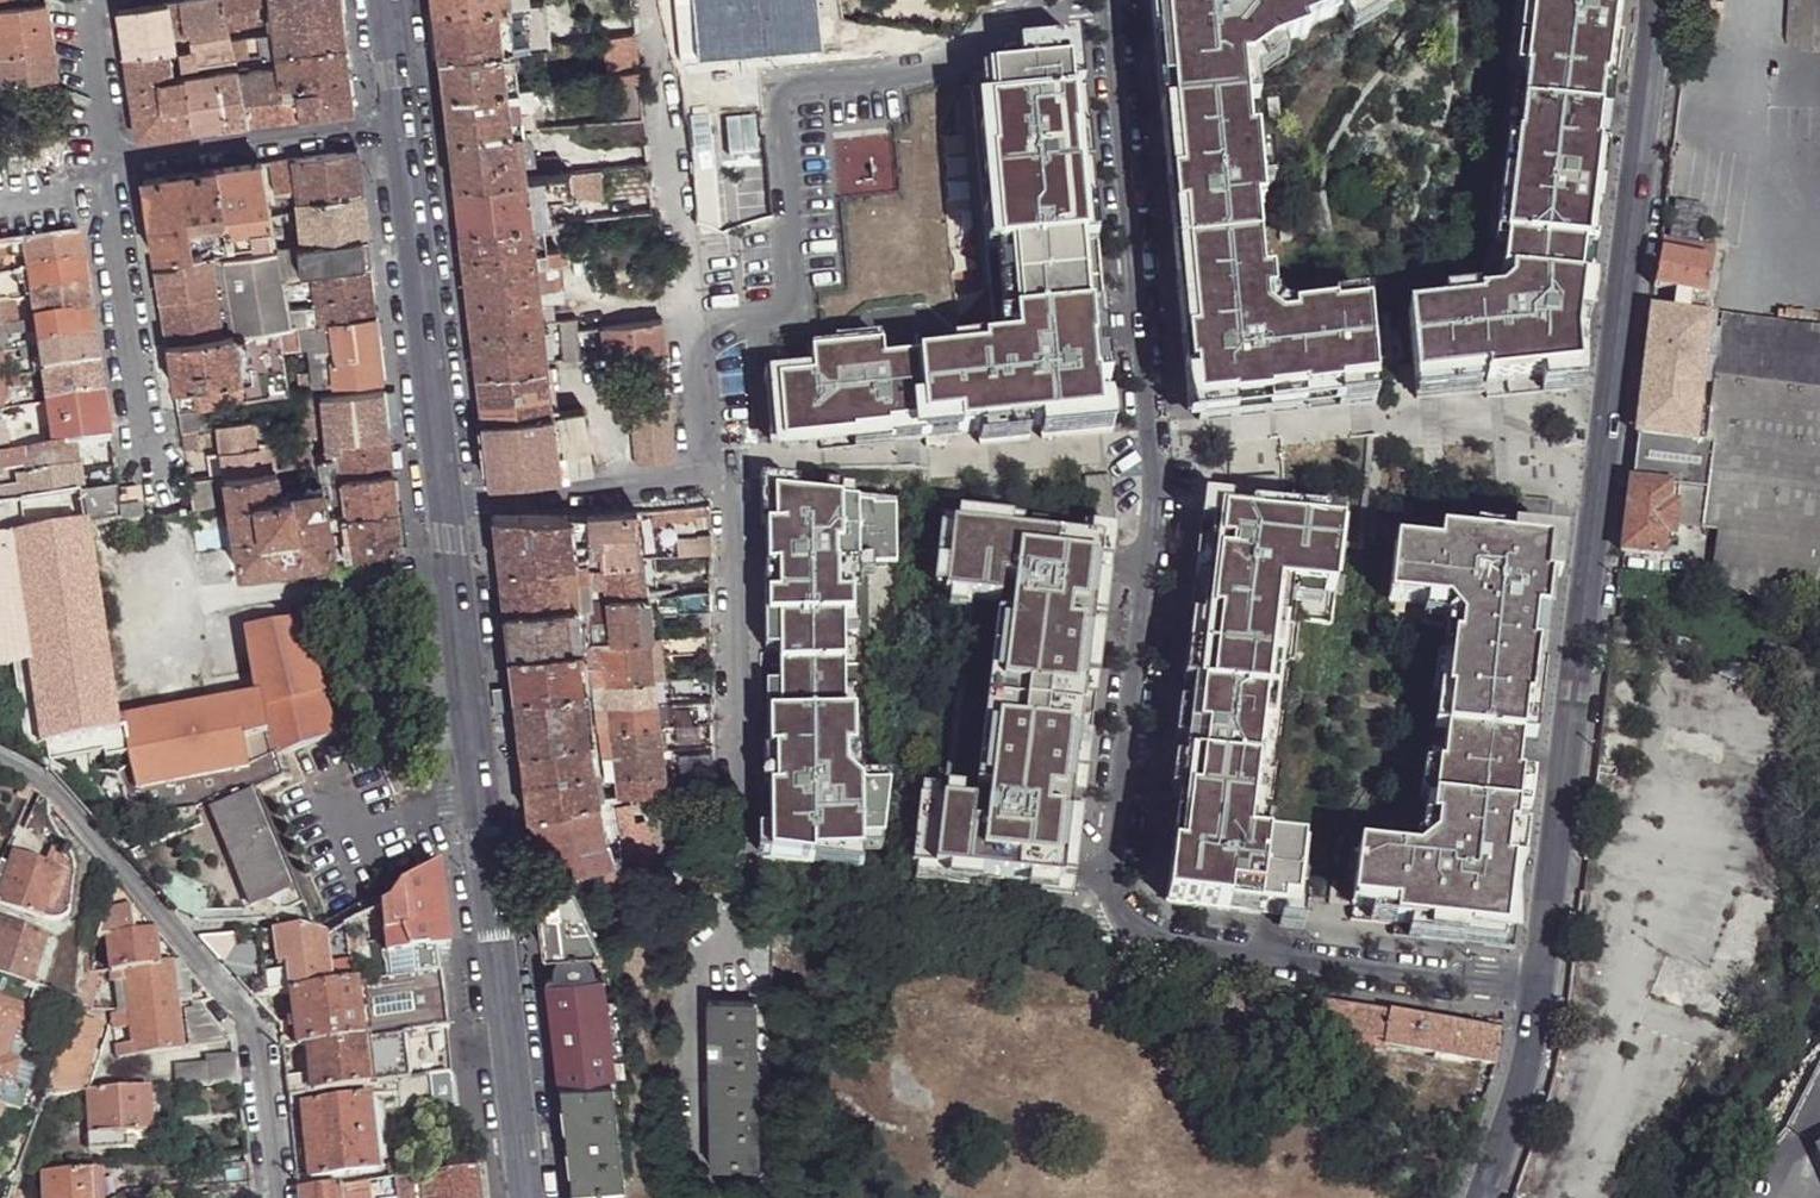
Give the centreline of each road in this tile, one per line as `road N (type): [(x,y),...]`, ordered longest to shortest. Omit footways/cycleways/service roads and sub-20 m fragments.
road 1 (residential): [(1111,0),(1158,512),(1107,903),(1128,934),(1145,939),(1536,1001)]
road 2 (residential): [(1536,1001),(1641,185),(1656,0)]
road 3 (tertiary): [(448,505),(529,1197)]
road 4 (residential): [(0,763),(47,785),(247,1018),(275,1197)]
road 5 (residential): [(652,0),(689,390),(717,477)]
road 6 (residential): [(717,477),(727,511),(730,901)]
road 7 (tertiary): [(407,125),(448,505)]
road 8 (residential): [(107,172),(161,514)]
road 9 (residential): [(107,172),(407,125)]
road 10 (residential): [(717,477),(448,505)]
road 11 (residential): [(119,0),(82,7),(107,172)]
road 12 (residential): [(1484,1197),(1520,1091),(1536,1001)]
road 13 (tertiary): [(391,0),(407,125)]

